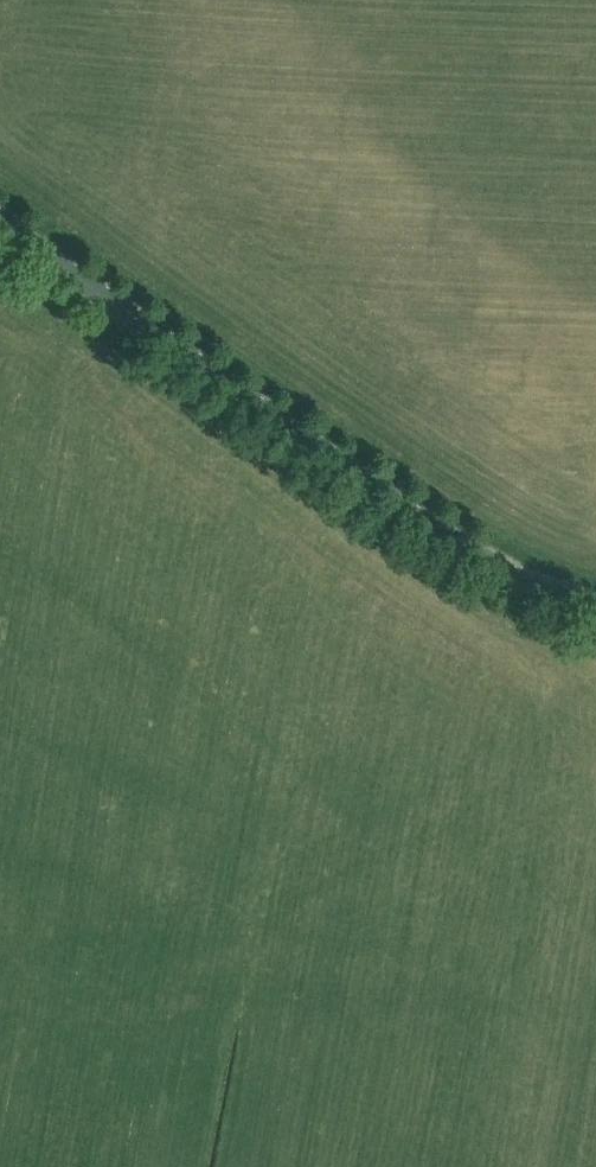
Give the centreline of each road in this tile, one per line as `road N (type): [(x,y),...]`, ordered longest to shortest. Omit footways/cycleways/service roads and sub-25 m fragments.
road 1 (tertiary): [(595,604),(513,576),(403,507),(0,218)]

